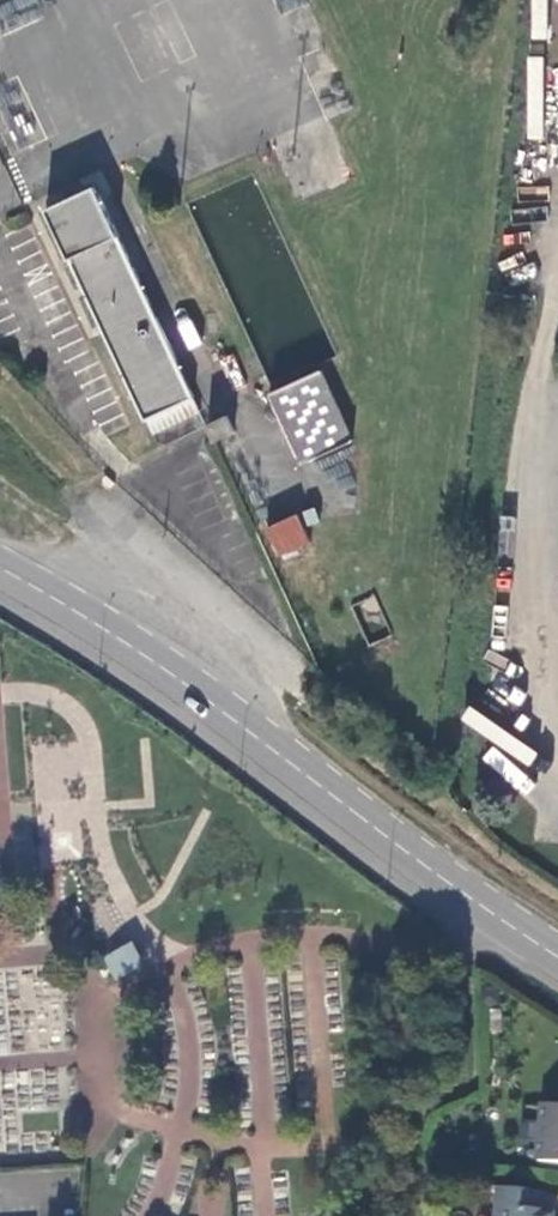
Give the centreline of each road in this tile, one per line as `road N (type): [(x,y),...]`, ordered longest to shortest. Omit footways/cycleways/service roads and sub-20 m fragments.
road 1 (primary): [(557,957),(251,734),(0,574)]

